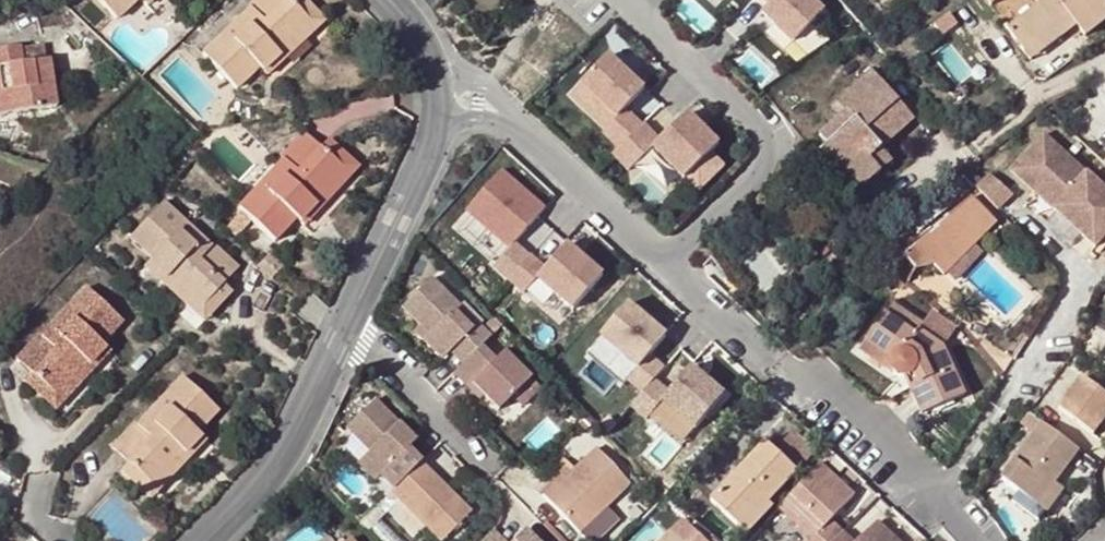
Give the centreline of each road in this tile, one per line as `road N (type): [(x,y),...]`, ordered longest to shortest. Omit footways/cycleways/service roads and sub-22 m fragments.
road 1 (residential): [(515,129),(951,516)]
road 2 (residential): [(203,540),(295,436),(344,327)]
road 3 (residential): [(344,327),(440,126)]
road 4 (residential): [(344,327),(469,447)]

